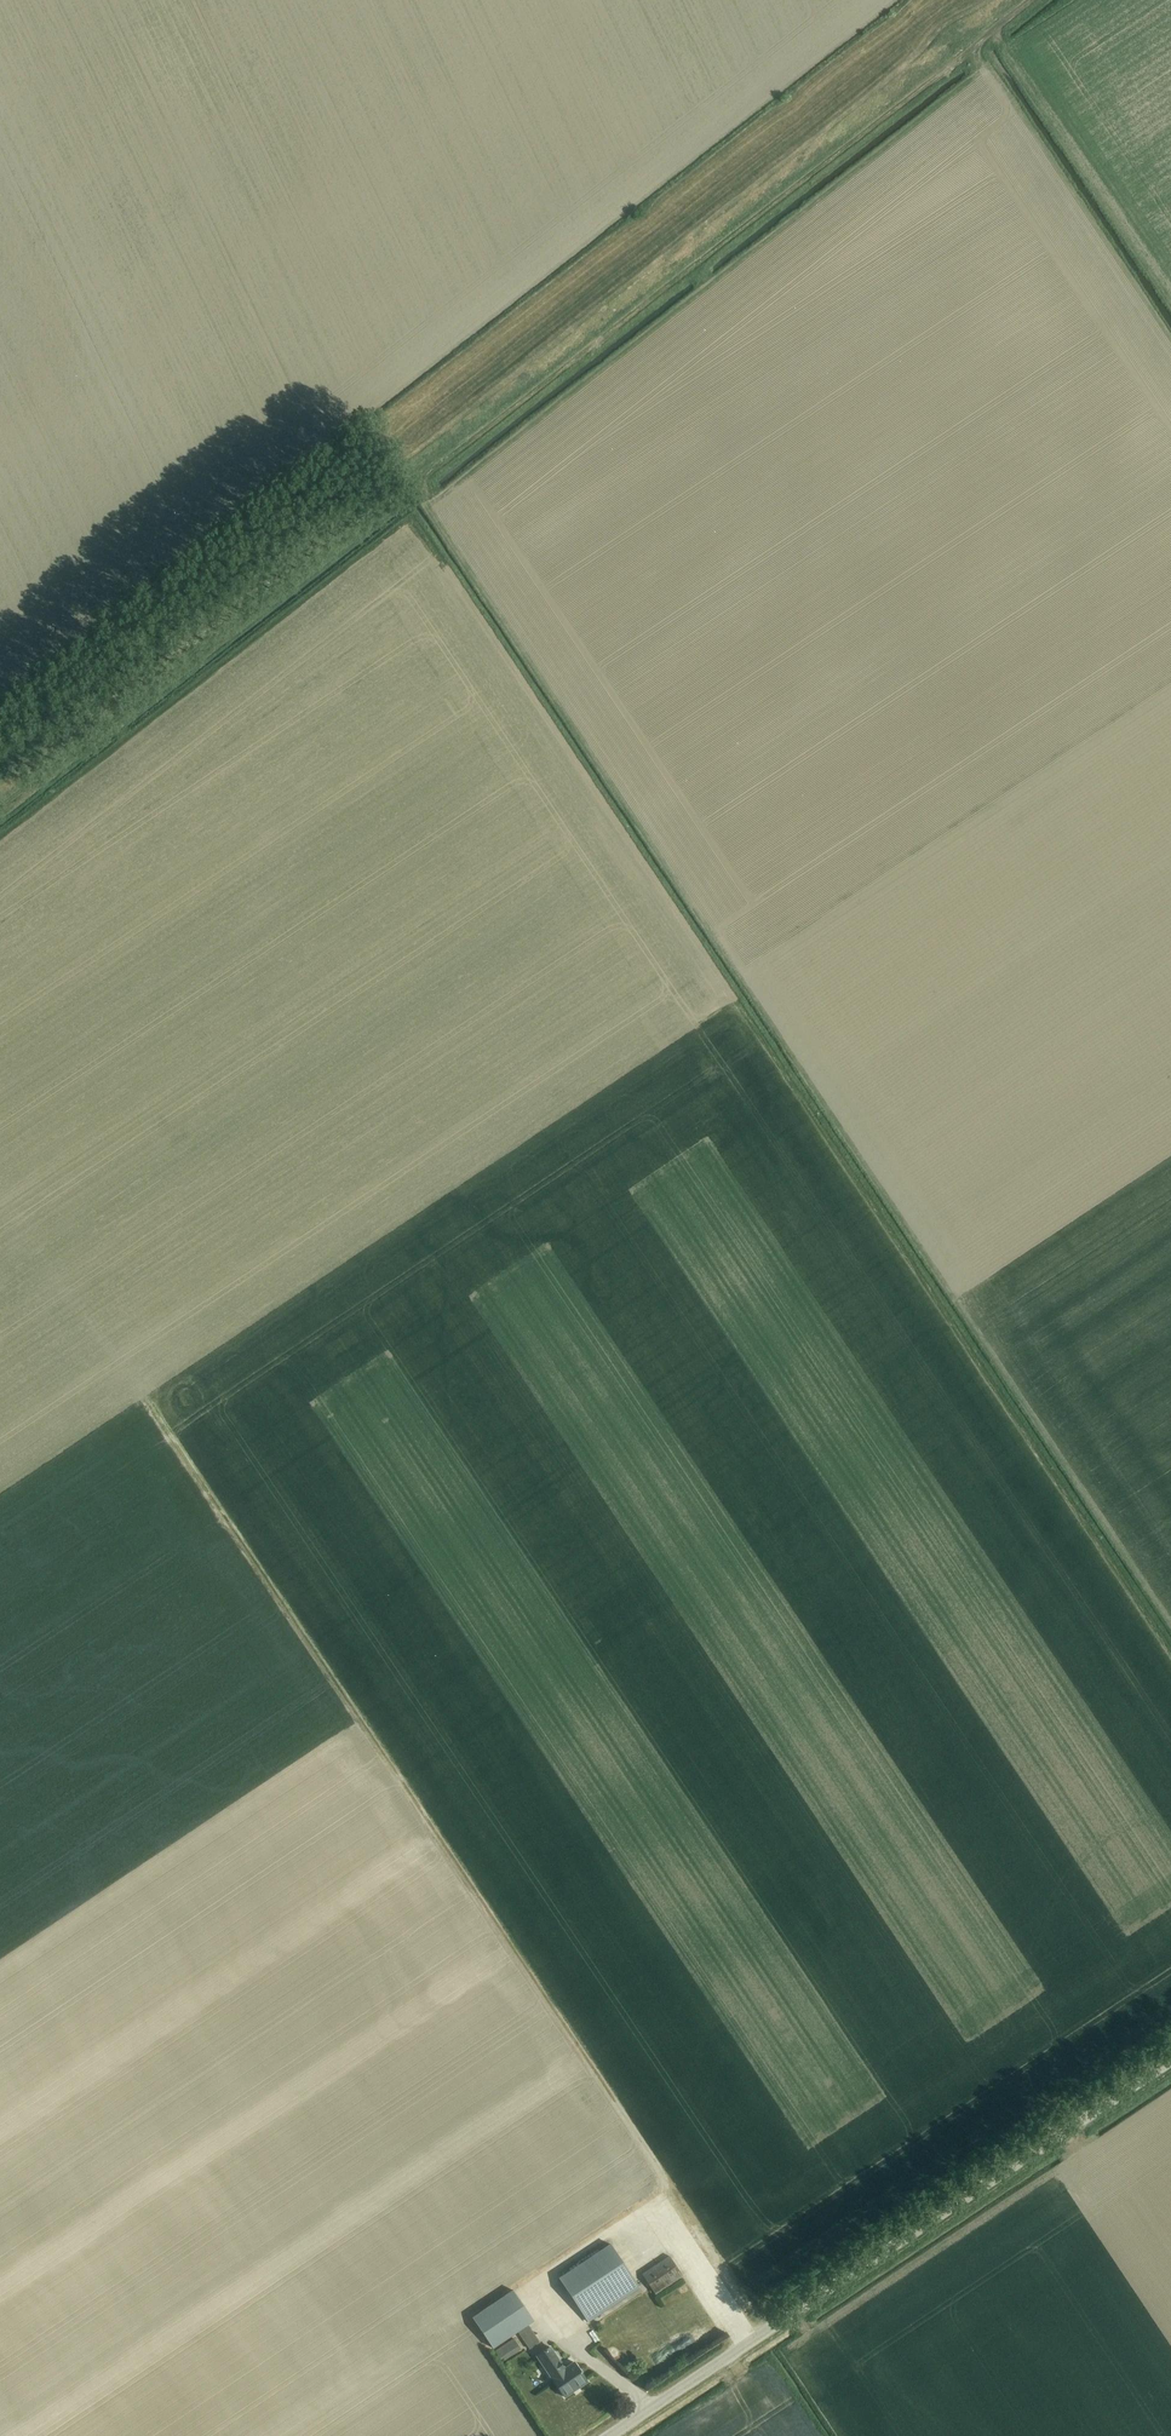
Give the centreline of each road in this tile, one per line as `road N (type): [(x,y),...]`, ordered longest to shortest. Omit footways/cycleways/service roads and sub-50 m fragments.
road 1 (track): [(0,810),(1035,0)]
road 2 (unclassified): [(608,2435),(1170,2061)]

